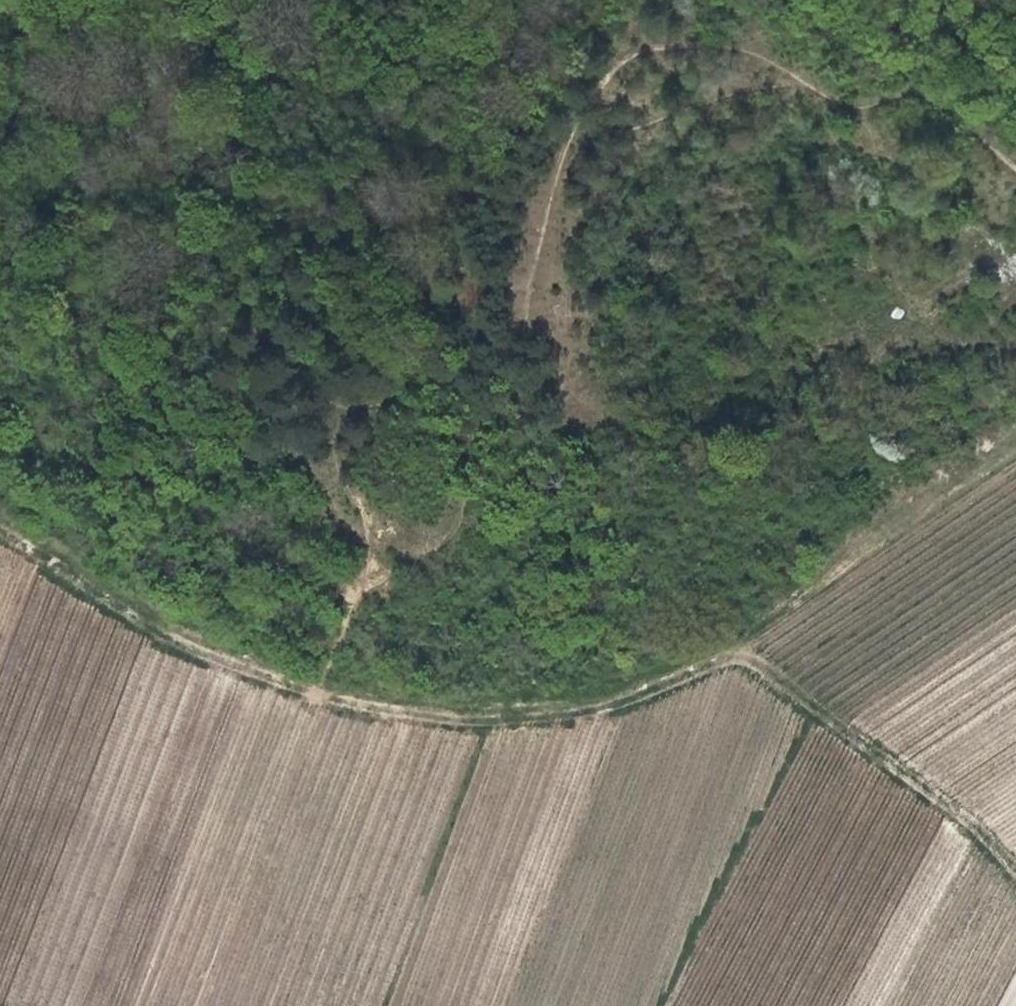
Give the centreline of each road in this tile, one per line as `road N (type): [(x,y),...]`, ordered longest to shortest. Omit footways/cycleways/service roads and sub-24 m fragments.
road 1 (track): [(1015,451),(896,541),(713,638),(605,711),(498,718),(374,695),(140,616),(0,529)]

